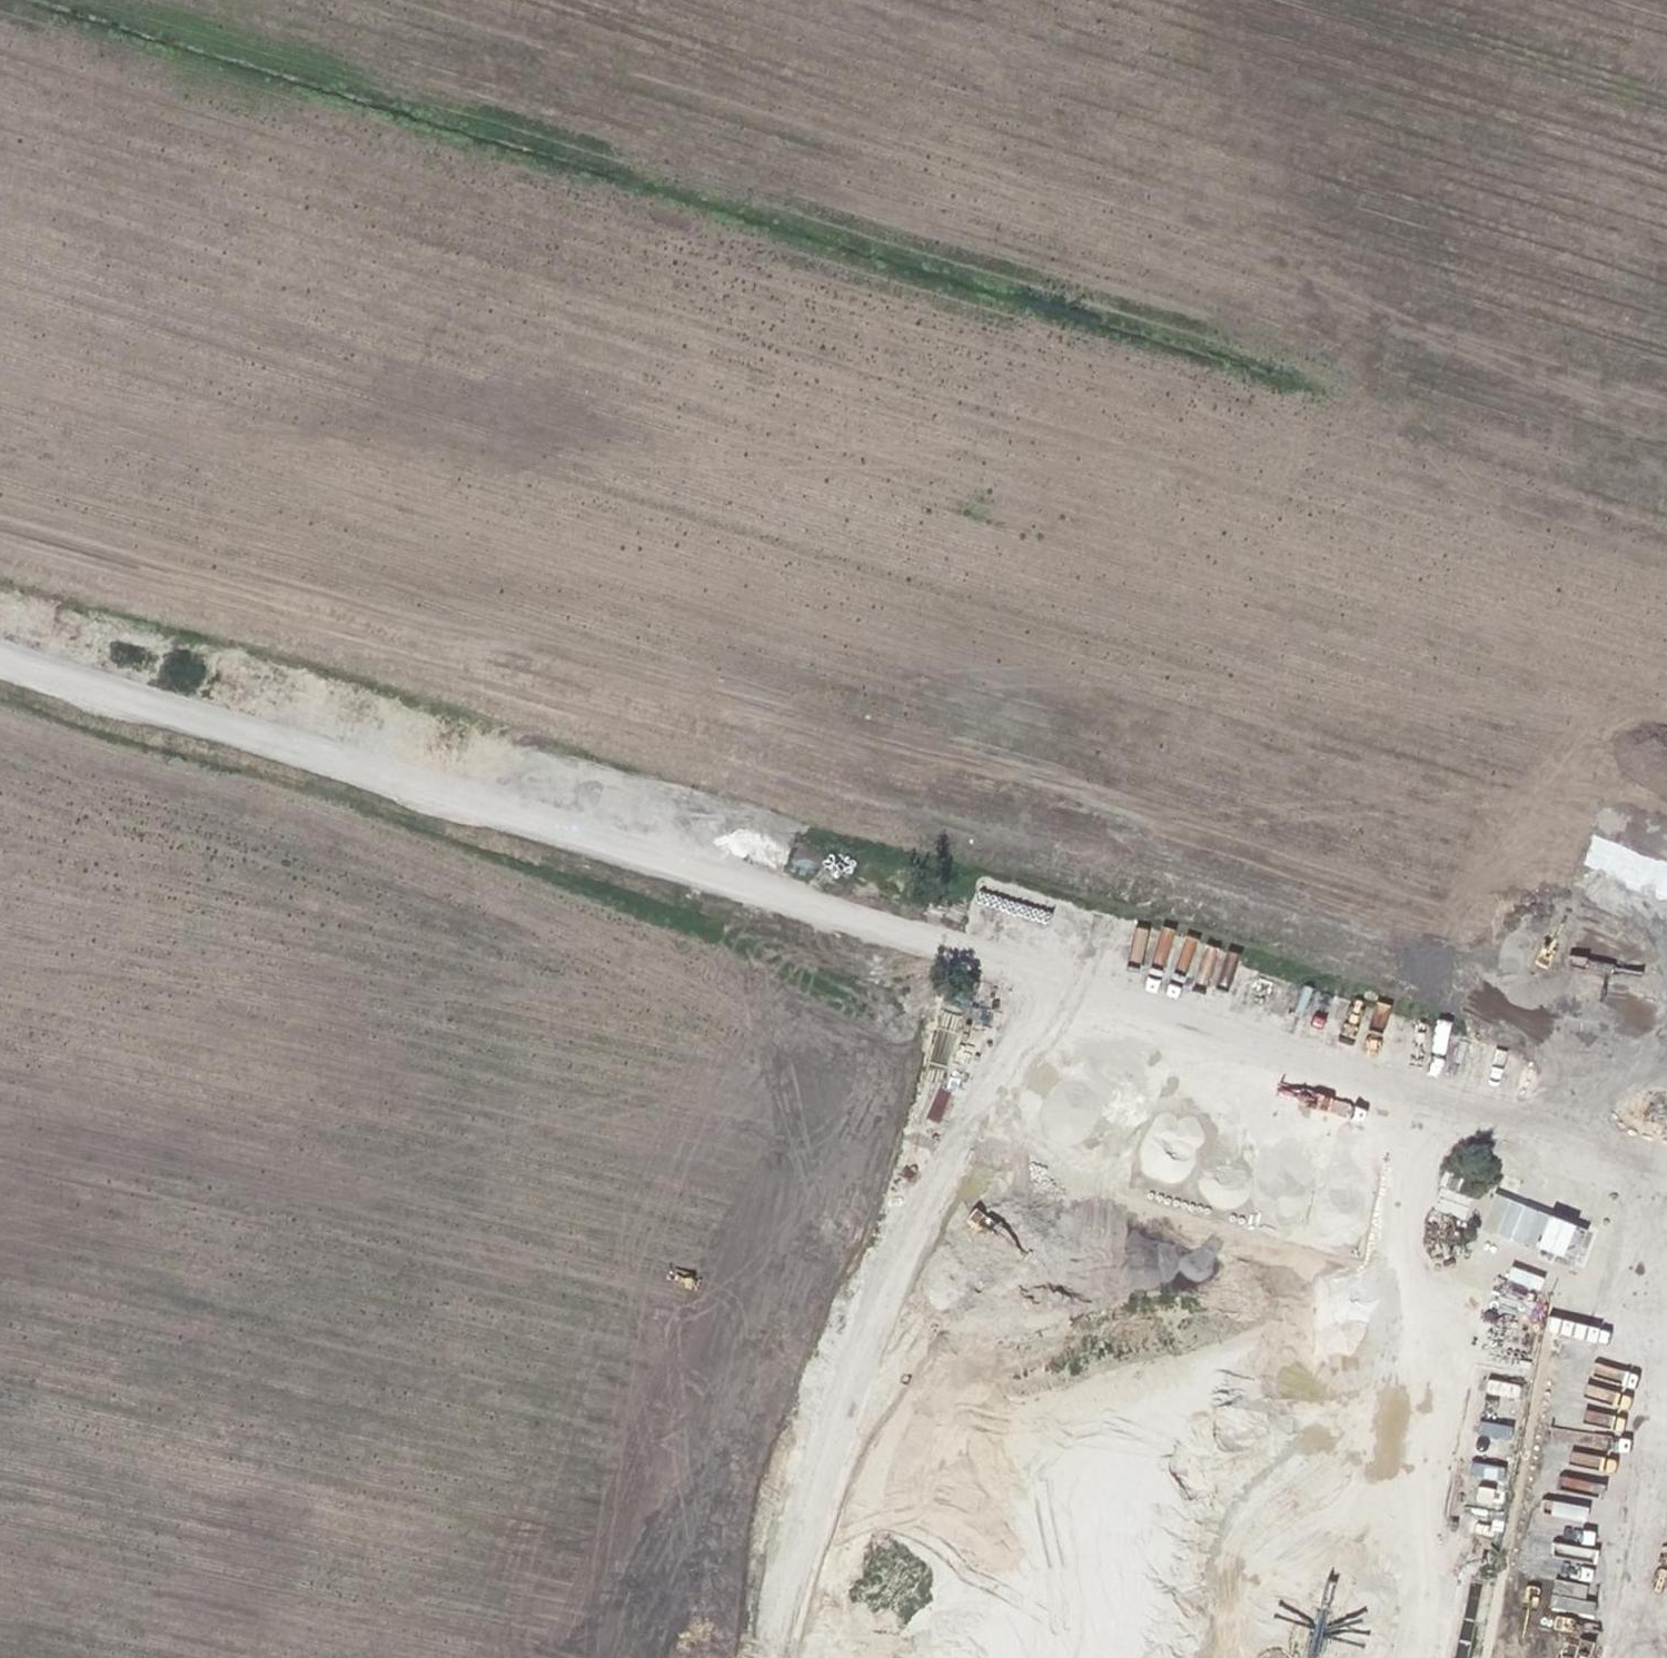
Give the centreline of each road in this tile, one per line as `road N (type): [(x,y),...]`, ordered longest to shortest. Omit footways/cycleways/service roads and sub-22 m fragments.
road 1 (track): [(1666,1179),(1226,1034),(0,655)]

